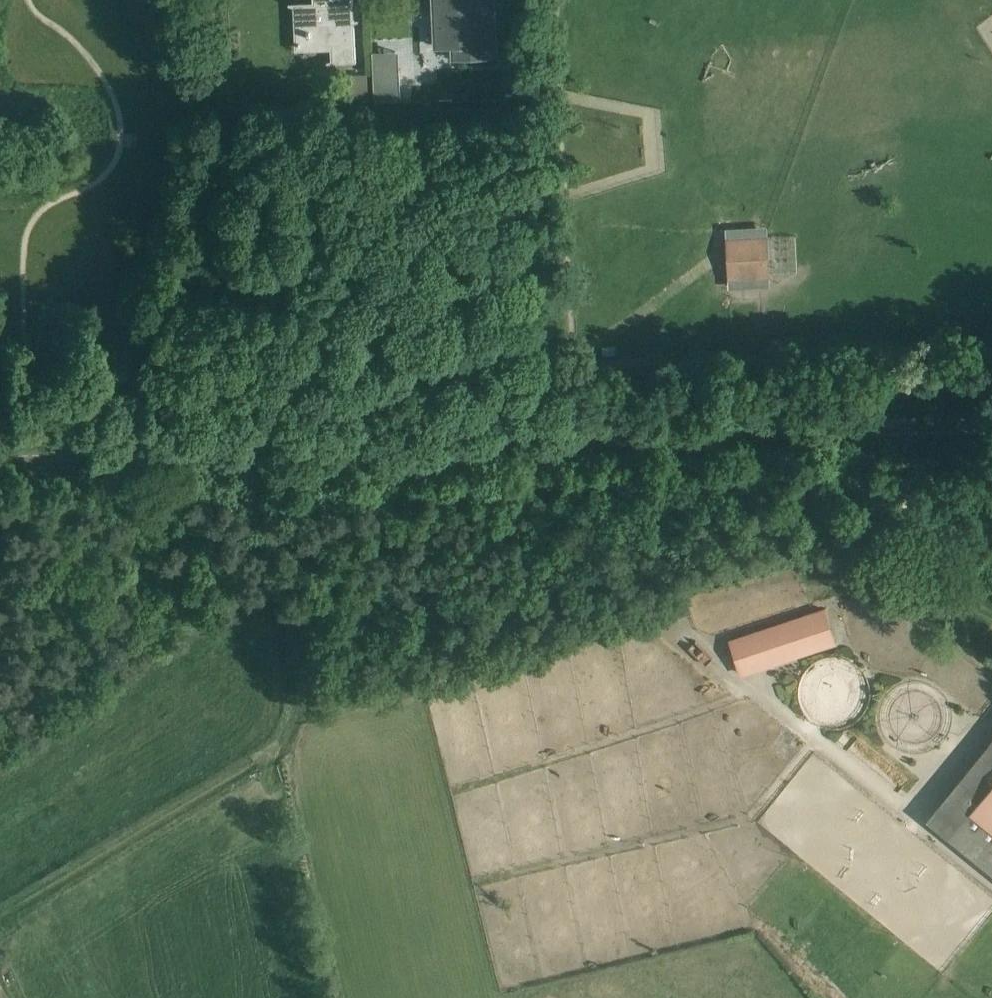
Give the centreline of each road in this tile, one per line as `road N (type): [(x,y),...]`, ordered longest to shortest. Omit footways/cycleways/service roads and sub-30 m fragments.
road 1 (unclassified): [(0,462),(991,426)]

